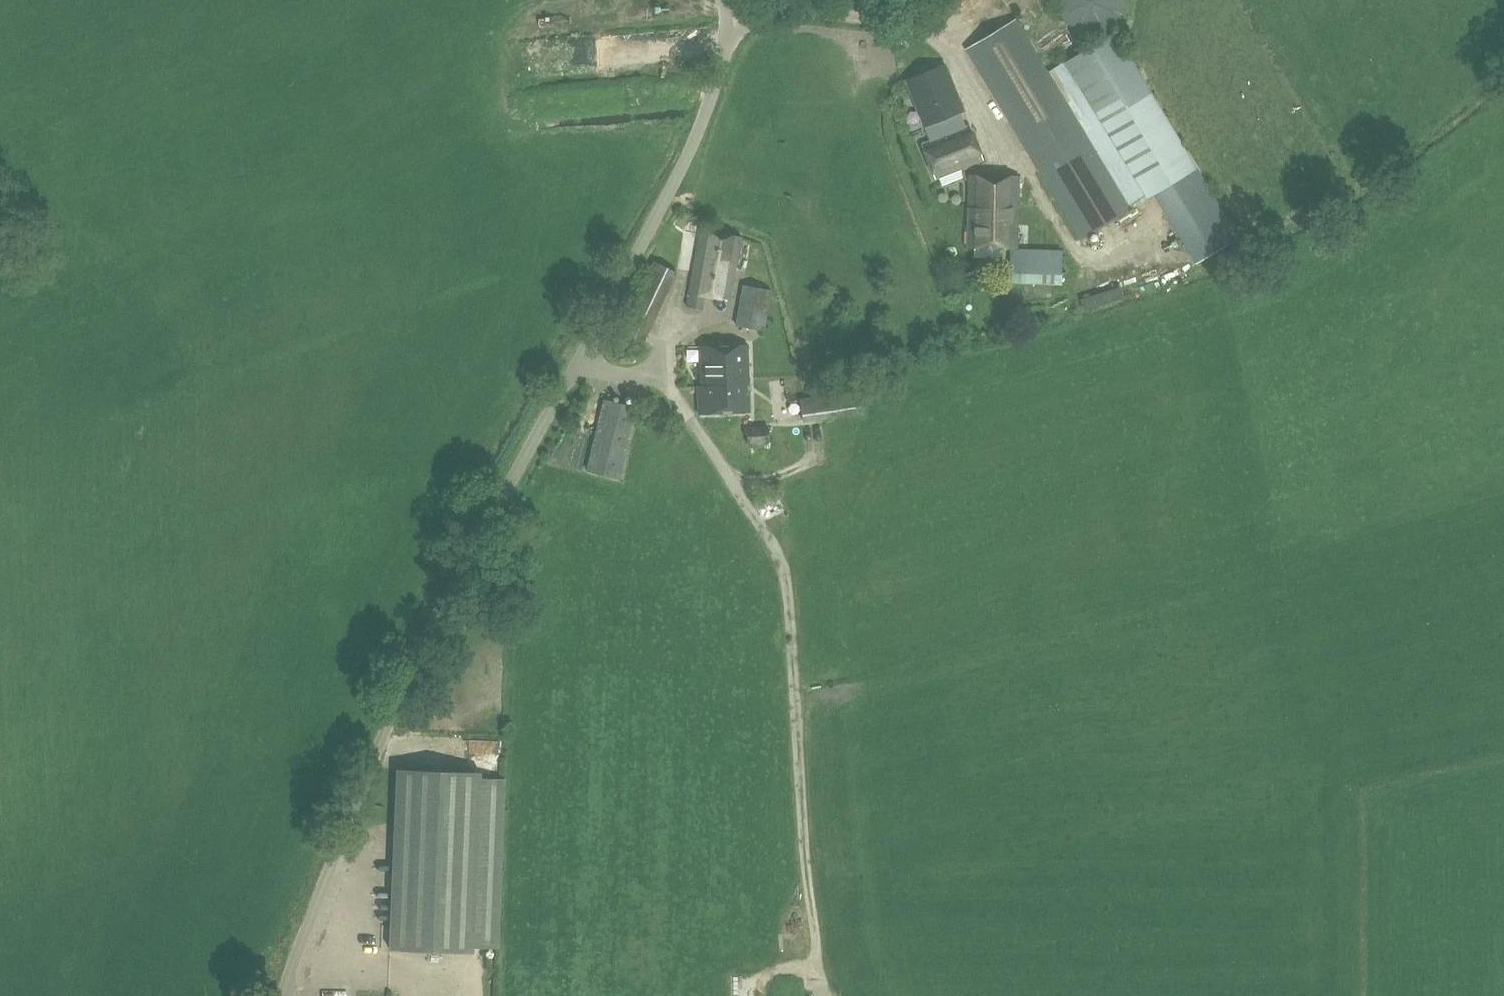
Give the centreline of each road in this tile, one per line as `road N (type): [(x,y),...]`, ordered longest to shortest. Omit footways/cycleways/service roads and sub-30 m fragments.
road 1 (unclassified): [(282,995),(443,604),(698,134),(729,28),(728,4),(720,0)]
road 2 (track): [(700,429),(779,550),(789,589),(807,869),(825,995)]

